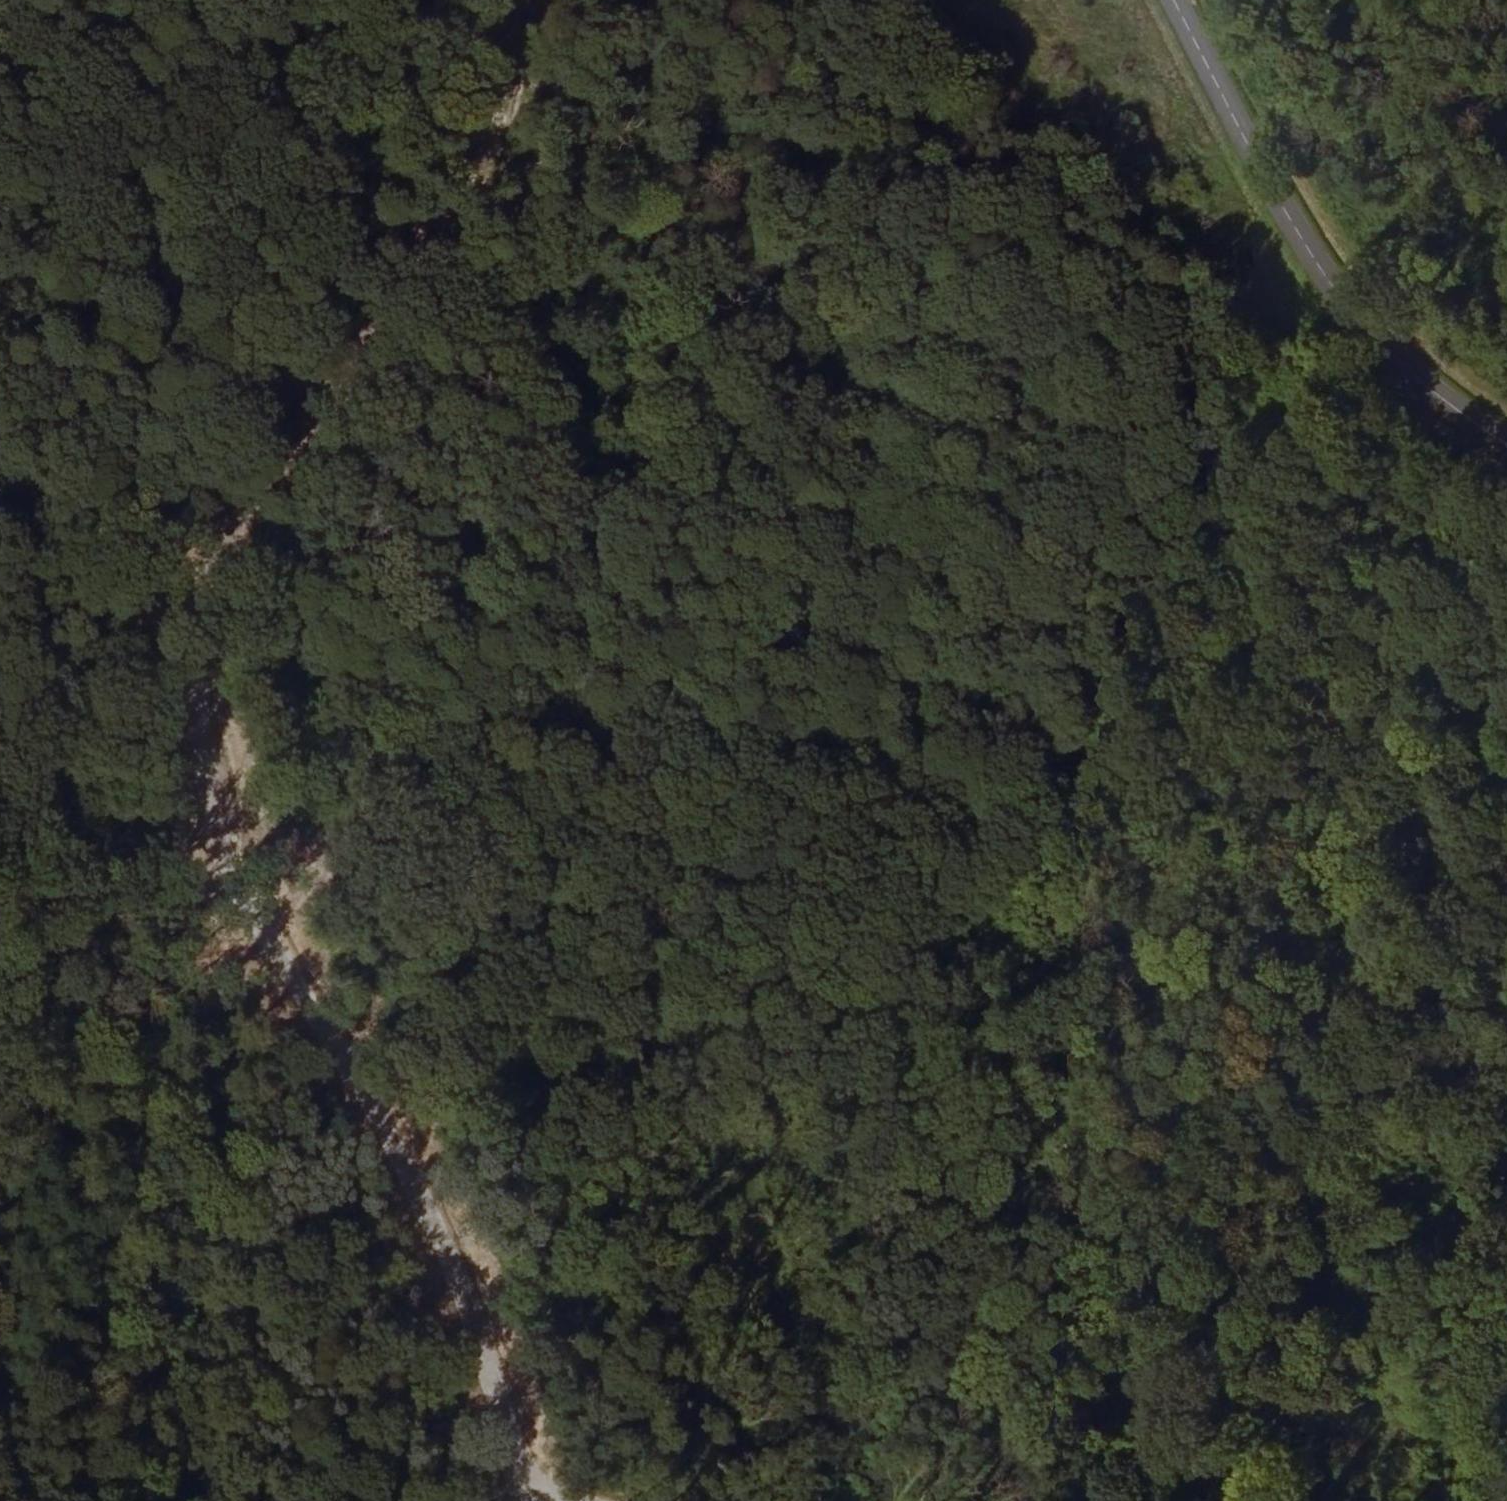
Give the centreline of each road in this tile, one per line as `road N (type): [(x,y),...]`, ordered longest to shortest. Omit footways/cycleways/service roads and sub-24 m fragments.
road 1 (tertiary): [(1155,0),(1229,148),(1410,388),(1506,455)]

